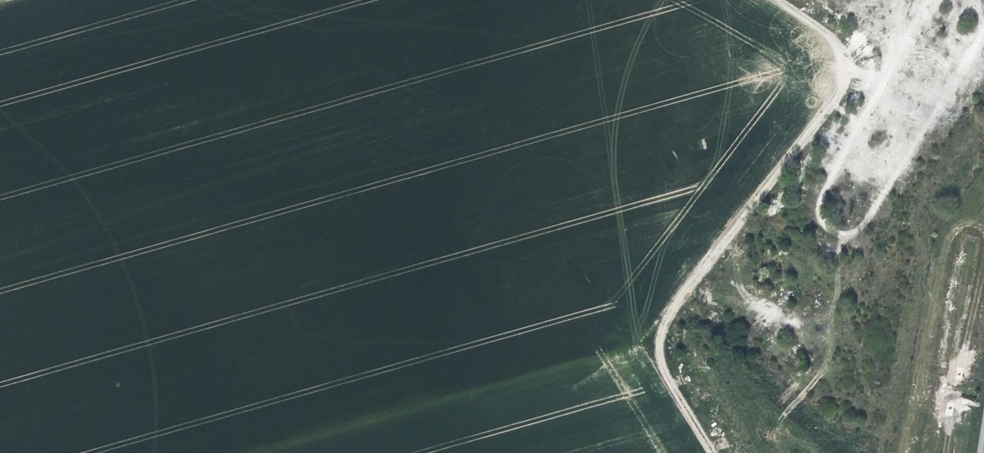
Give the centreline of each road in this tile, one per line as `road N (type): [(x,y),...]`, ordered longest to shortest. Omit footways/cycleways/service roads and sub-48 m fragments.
road 1 (track): [(713,452),(674,388),(657,340),(849,76),(842,44),(779,0)]

